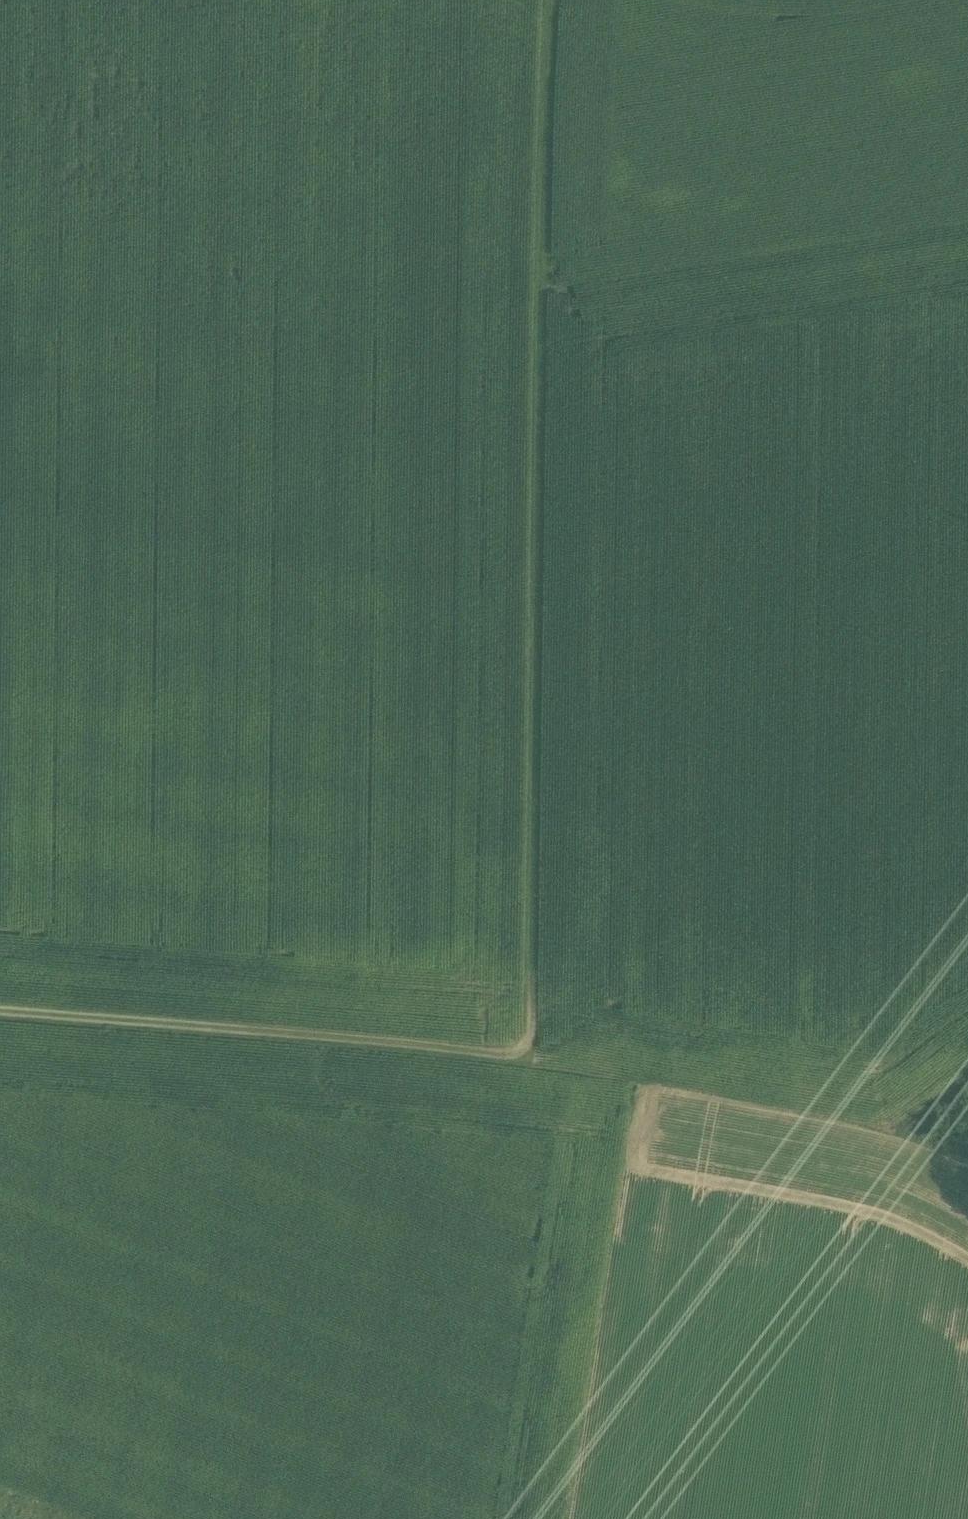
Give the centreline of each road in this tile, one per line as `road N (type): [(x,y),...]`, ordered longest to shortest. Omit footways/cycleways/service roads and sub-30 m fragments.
road 1 (track): [(0,1008),(626,1061),(688,1114),(869,1145),(967,1188)]

